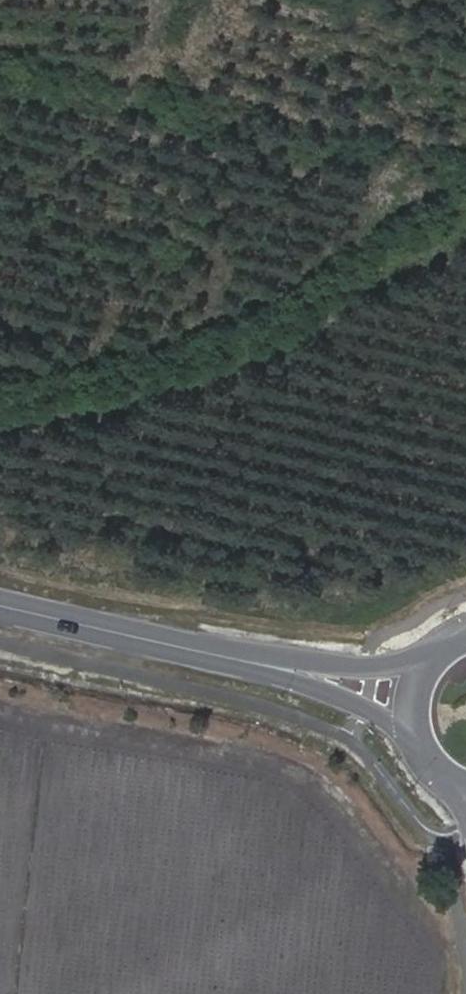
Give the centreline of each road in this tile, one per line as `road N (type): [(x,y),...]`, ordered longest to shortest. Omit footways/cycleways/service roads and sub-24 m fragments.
road 1 (tertiary): [(280,666),(0,605)]
road 2 (tertiary): [(445,647),(394,667),(280,666)]
road 3 (tertiary): [(280,666),(360,704),(420,748)]

